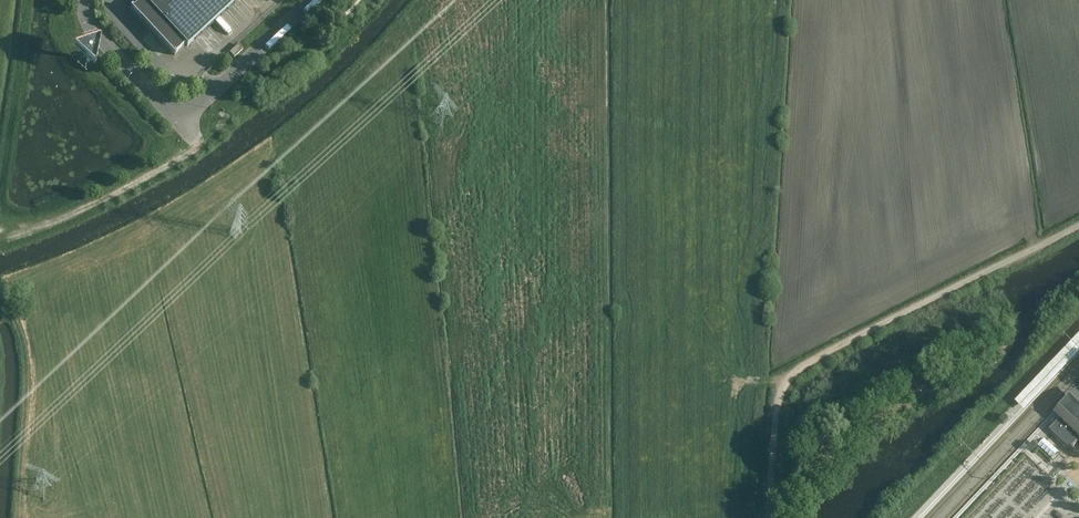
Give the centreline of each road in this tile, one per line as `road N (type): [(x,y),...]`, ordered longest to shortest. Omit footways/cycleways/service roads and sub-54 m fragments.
road 1 (track): [(1078,225),(796,371),(776,408),(768,517)]
road 2 (track): [(19,517),(29,376),(19,321),(0,294)]
road 3 (track): [(0,231),(65,214),(180,158),(197,140)]
road 4 (unclassified): [(181,122),(313,0)]
road 5 (unclassified): [(181,122),(95,32),(83,0)]

